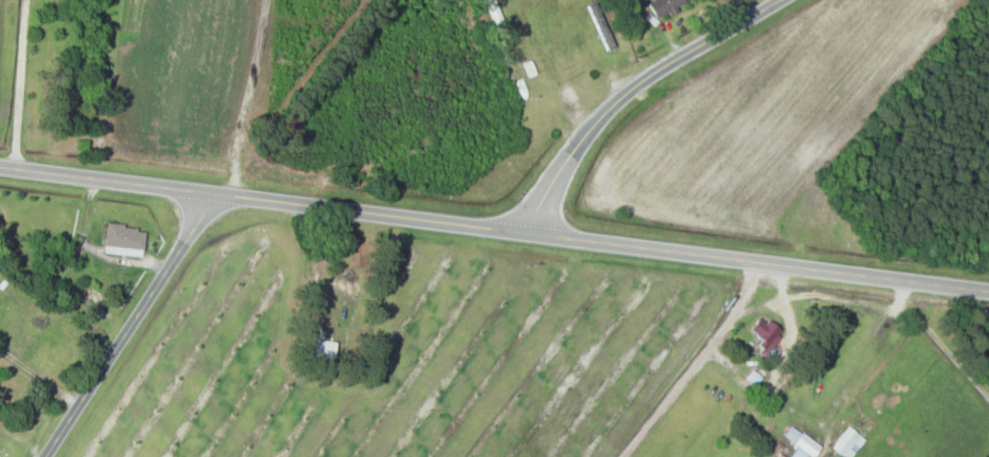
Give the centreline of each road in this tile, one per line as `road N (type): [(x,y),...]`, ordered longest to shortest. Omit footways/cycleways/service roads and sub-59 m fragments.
road 1 (secondary): [(988,292),(208,194)]
road 2 (residential): [(530,231),(574,150),(624,94),(779,0)]
road 3 (residential): [(38,456),(208,194)]
road 4 (secondary): [(208,194),(0,168)]
road 5 (residential): [(903,281),(903,306),(988,400)]

